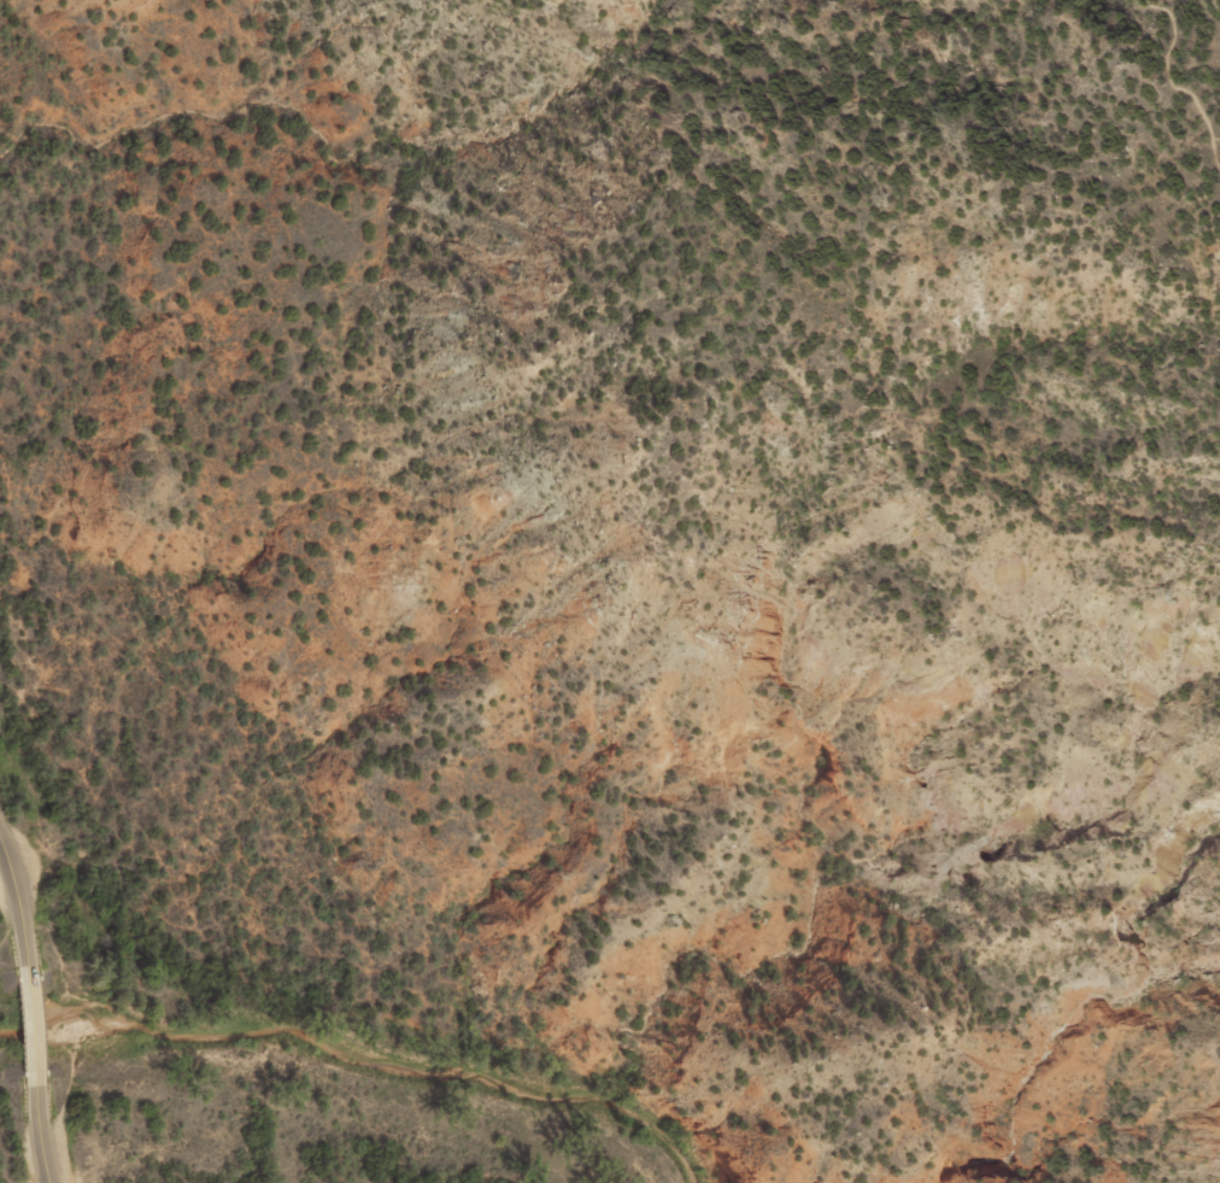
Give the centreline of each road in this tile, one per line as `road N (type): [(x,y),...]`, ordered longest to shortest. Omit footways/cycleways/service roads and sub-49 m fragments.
road 1 (tertiary): [(0,835),(19,897),(29,978)]

